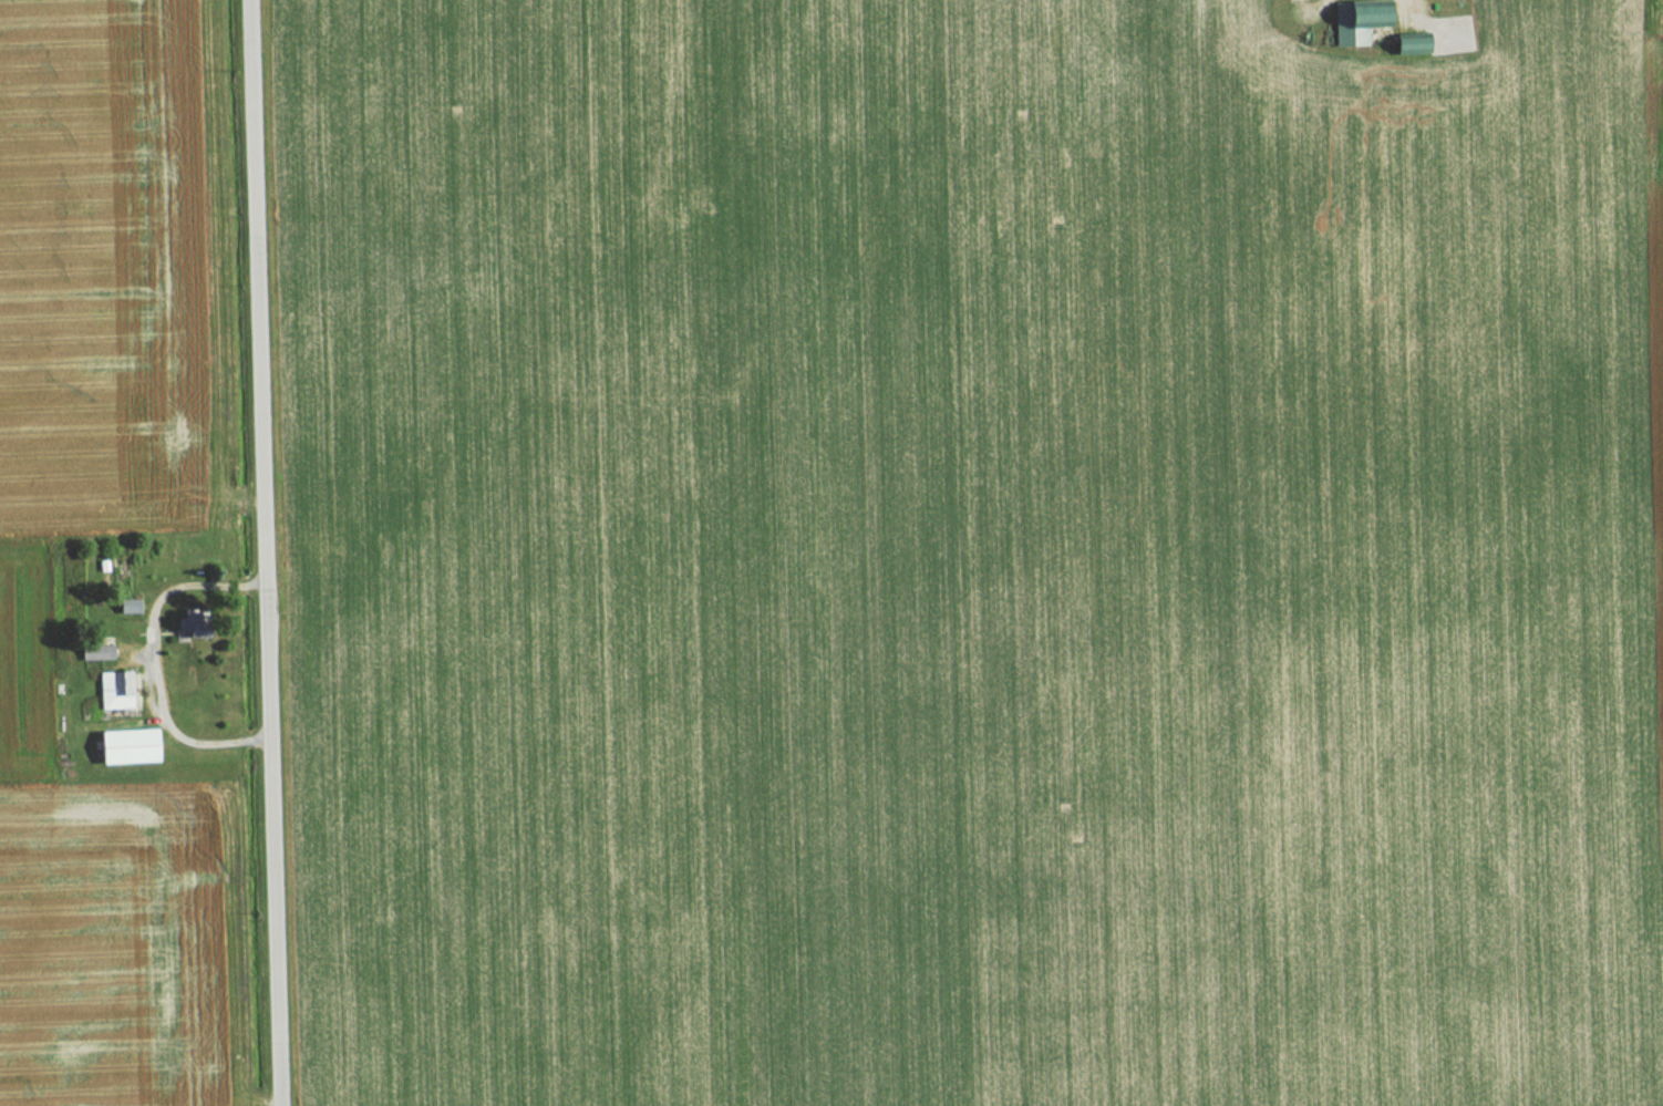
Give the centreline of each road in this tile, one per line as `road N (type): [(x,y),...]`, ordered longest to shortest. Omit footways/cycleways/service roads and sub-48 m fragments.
road 1 (residential): [(280,1105),(246,0)]

